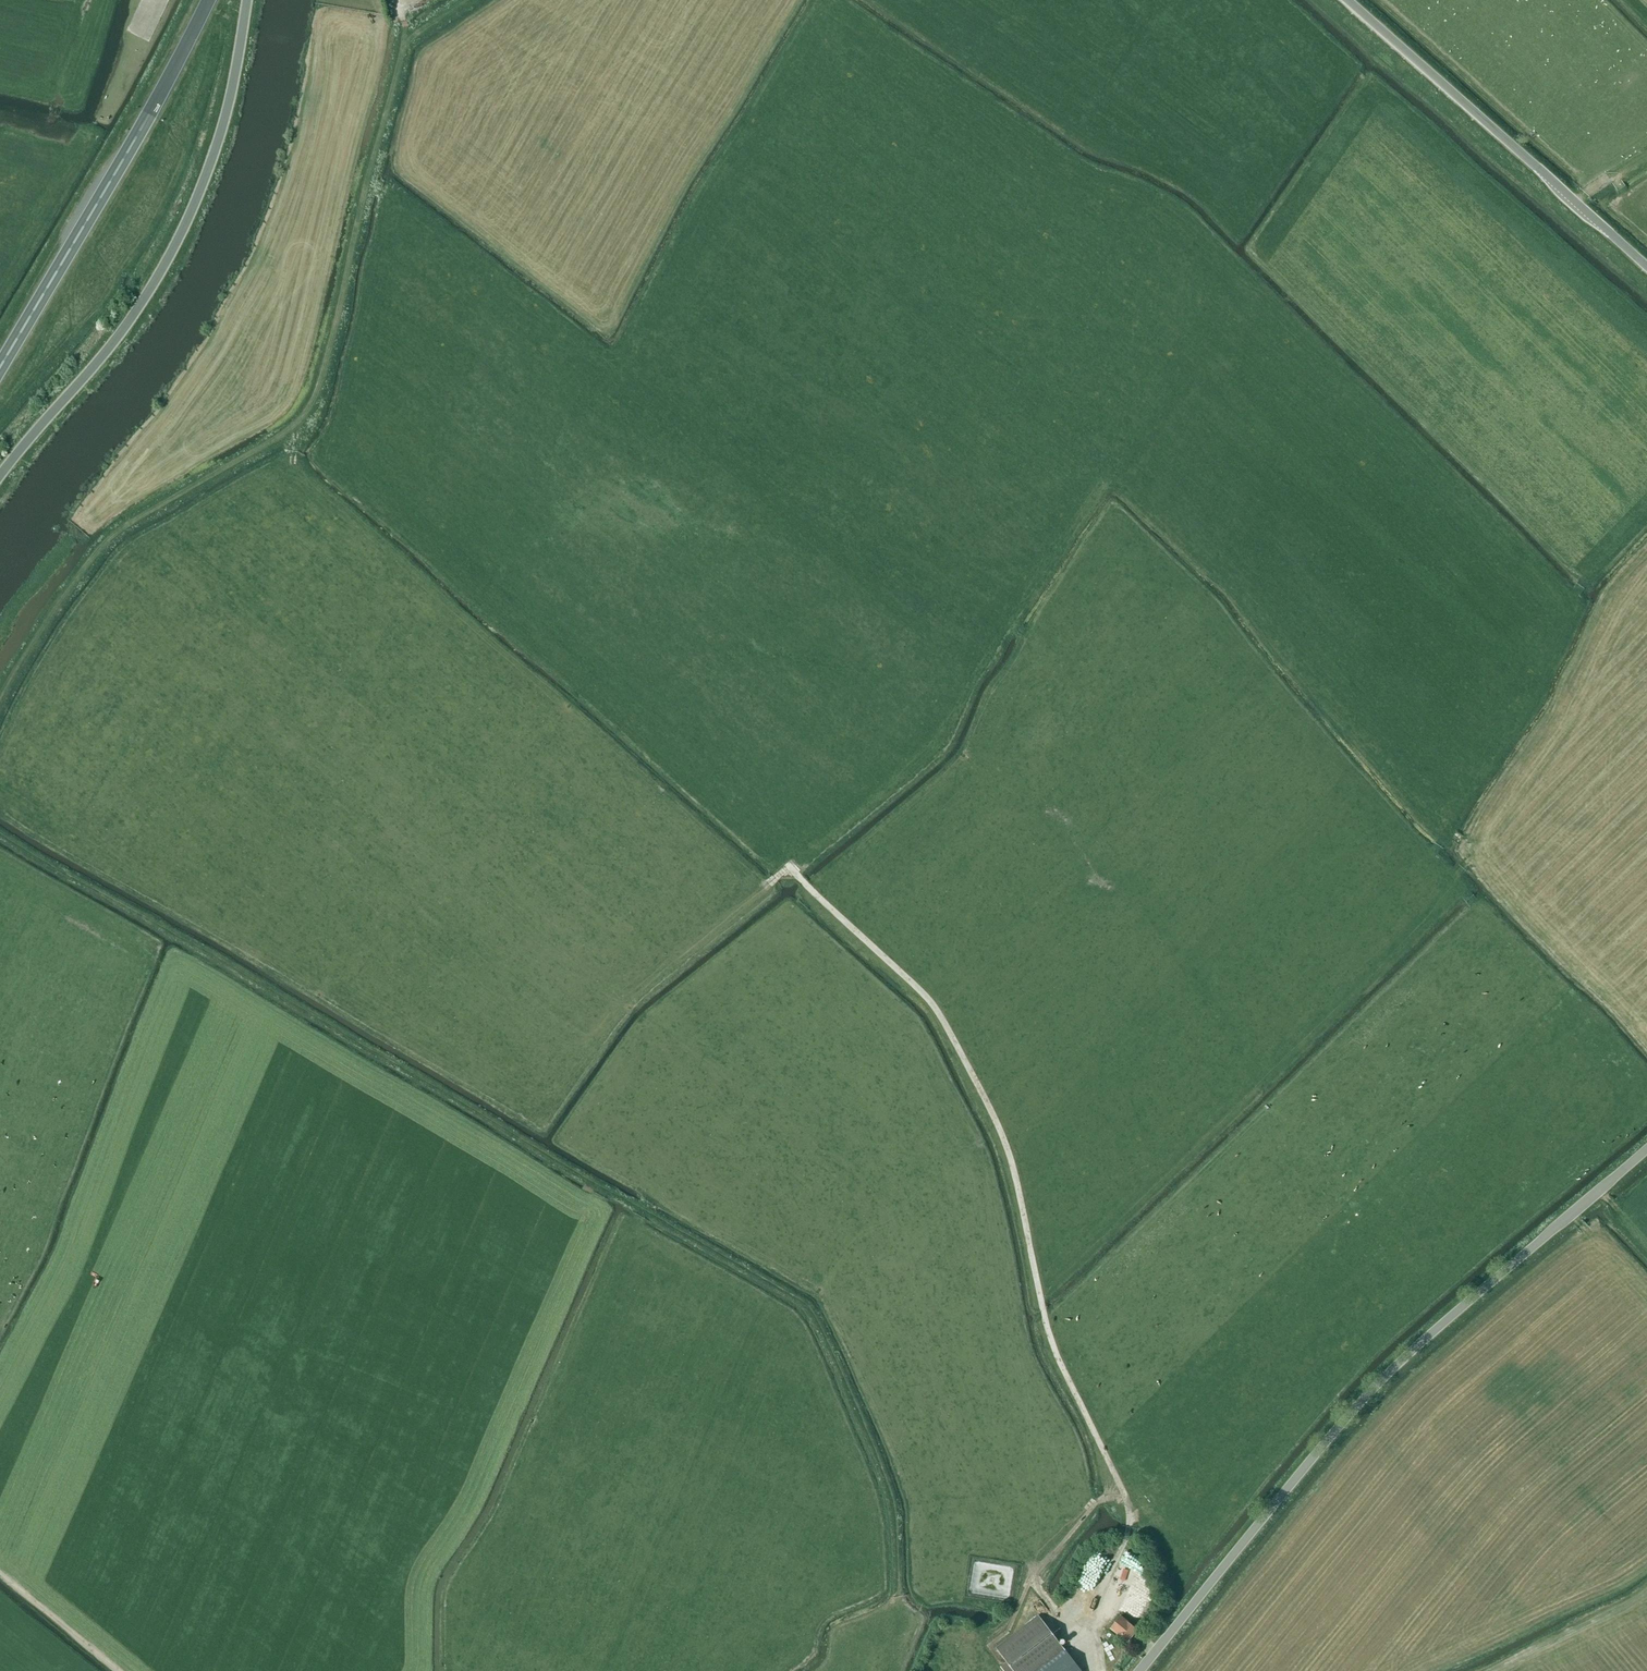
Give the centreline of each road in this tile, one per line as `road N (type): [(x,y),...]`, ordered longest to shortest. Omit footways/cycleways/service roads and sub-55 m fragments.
road 1 (track): [(1098,1637),(1094,1605),(1127,1538),(1127,1499),(1058,1359),(1009,1154),(987,1104),(930,1002),(788,867),(770,884)]
road 2 (track): [(0,704),(38,634),(113,540),(299,430),(334,355),(405,45),(469,0)]
road 3 (tertiary): [(1140,1670),(1367,1396),(1646,1150)]
road 4 (unclassified): [(0,480),(135,321),(194,214),(231,100),(250,0)]
road 5 (trunk): [(0,364),(205,0)]
road 6 (tertiary): [(1646,269),(1345,0)]
road 7 (track): [(1490,1670),(1646,1589)]

